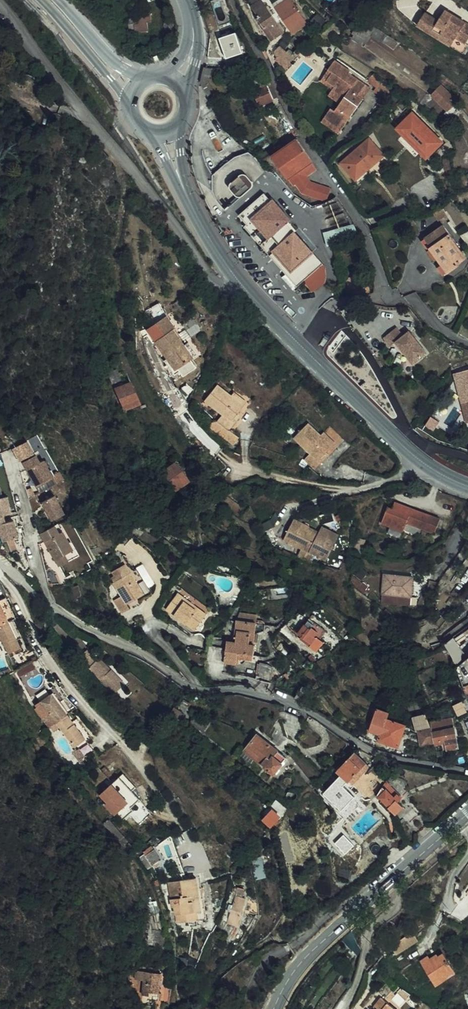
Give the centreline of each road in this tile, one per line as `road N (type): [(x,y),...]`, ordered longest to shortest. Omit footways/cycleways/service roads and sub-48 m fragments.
road 1 (residential): [(467,772),(389,758),(280,699),(190,686),(50,603)]
road 2 (secondary): [(467,487),(421,460),(241,283),(182,184)]
road 3 (secondary): [(274,1008),(315,948),(467,813)]
road 4 (track): [(236,465),(351,492),(405,476),(421,460)]

